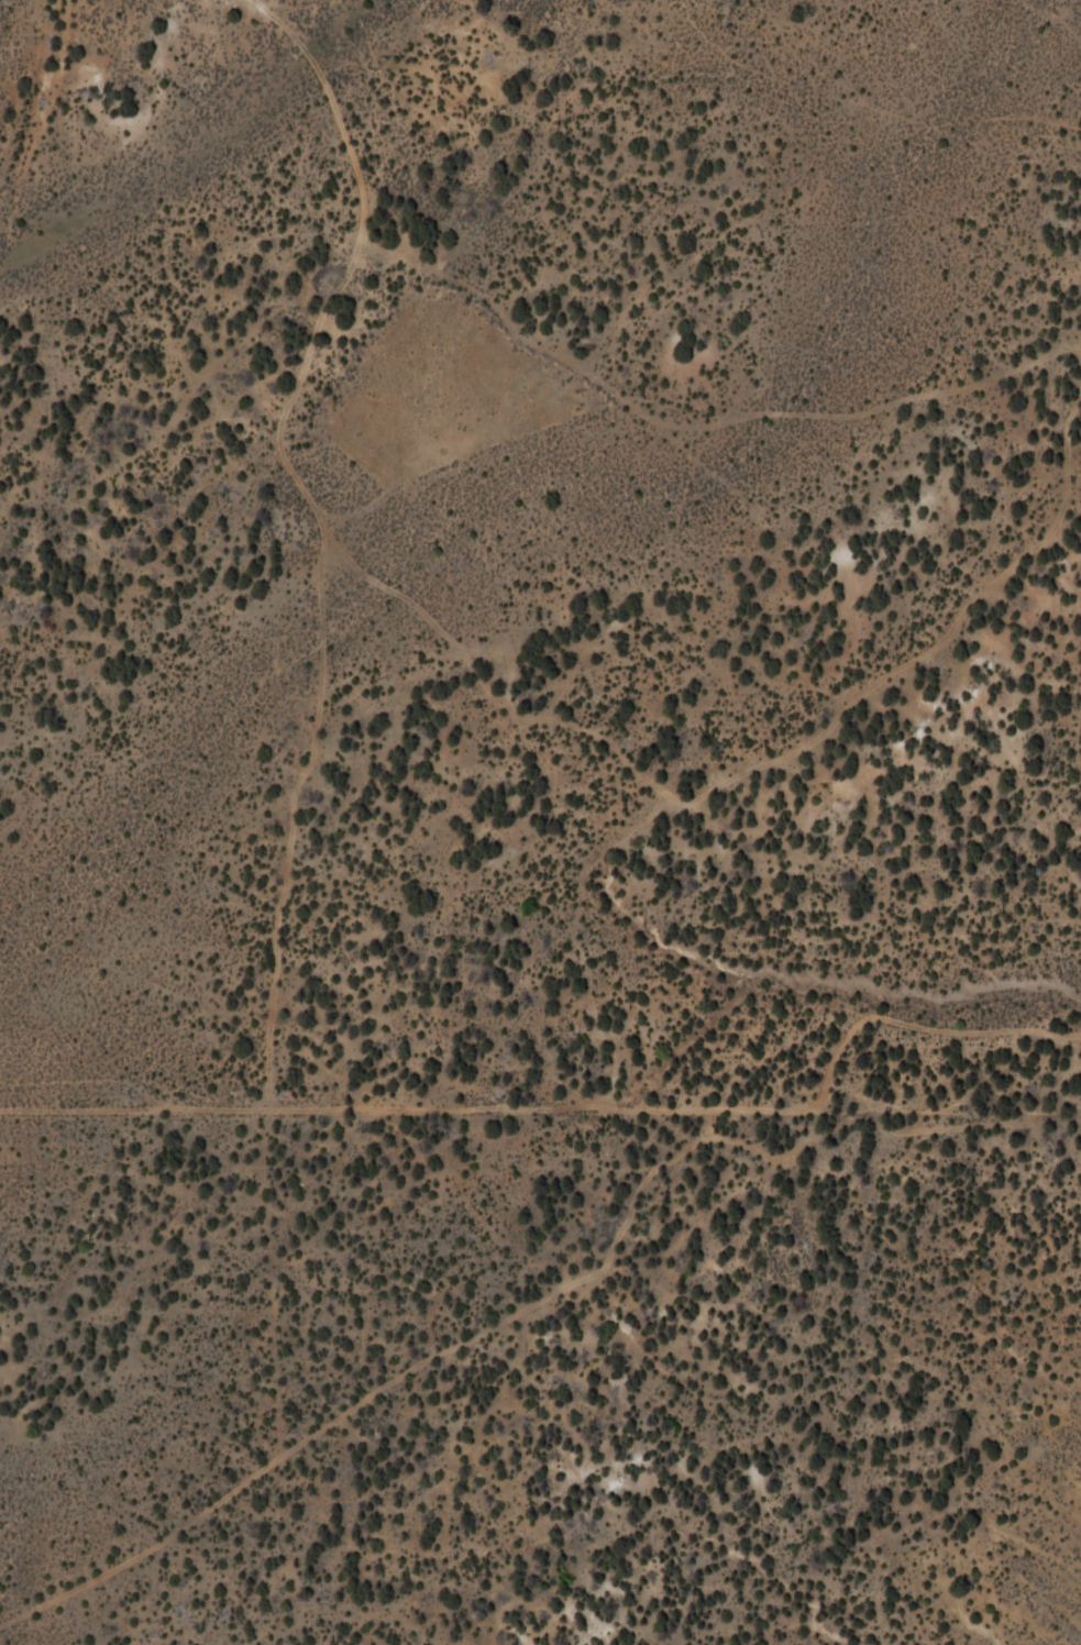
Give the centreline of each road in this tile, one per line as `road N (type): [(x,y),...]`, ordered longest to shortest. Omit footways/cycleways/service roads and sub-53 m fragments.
road 1 (track): [(1080,1120),(962,1129),(902,1128),(857,1116),(775,1152),(699,1139),(653,1170),(605,1268),(350,1407),(106,1575),(0,1624)]
road 2 (track): [(64,0),(56,62),(0,248)]

